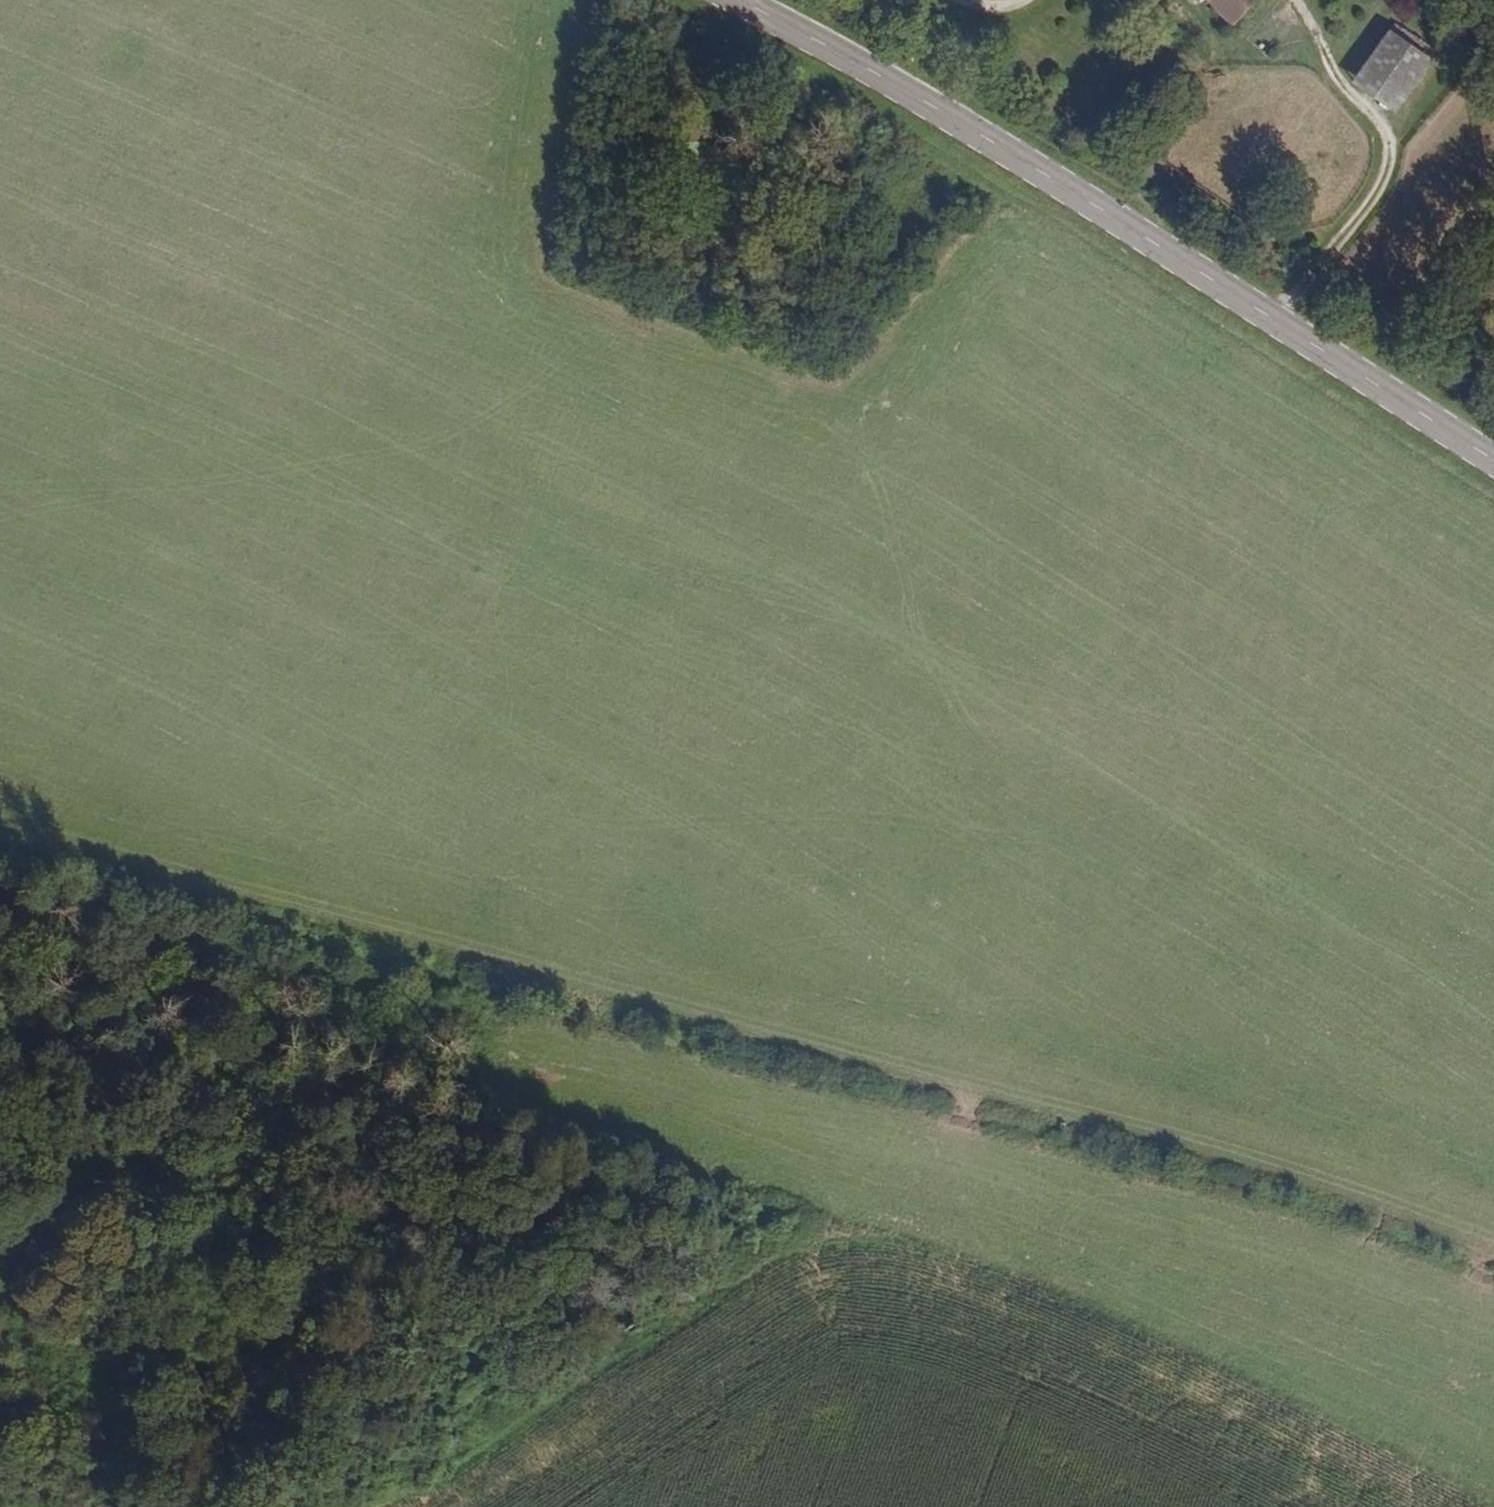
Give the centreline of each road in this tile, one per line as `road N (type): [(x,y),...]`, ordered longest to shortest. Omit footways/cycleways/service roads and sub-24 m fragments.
road 1 (secondary): [(735,0),(849,58),(1028,167),(1493,466)]

